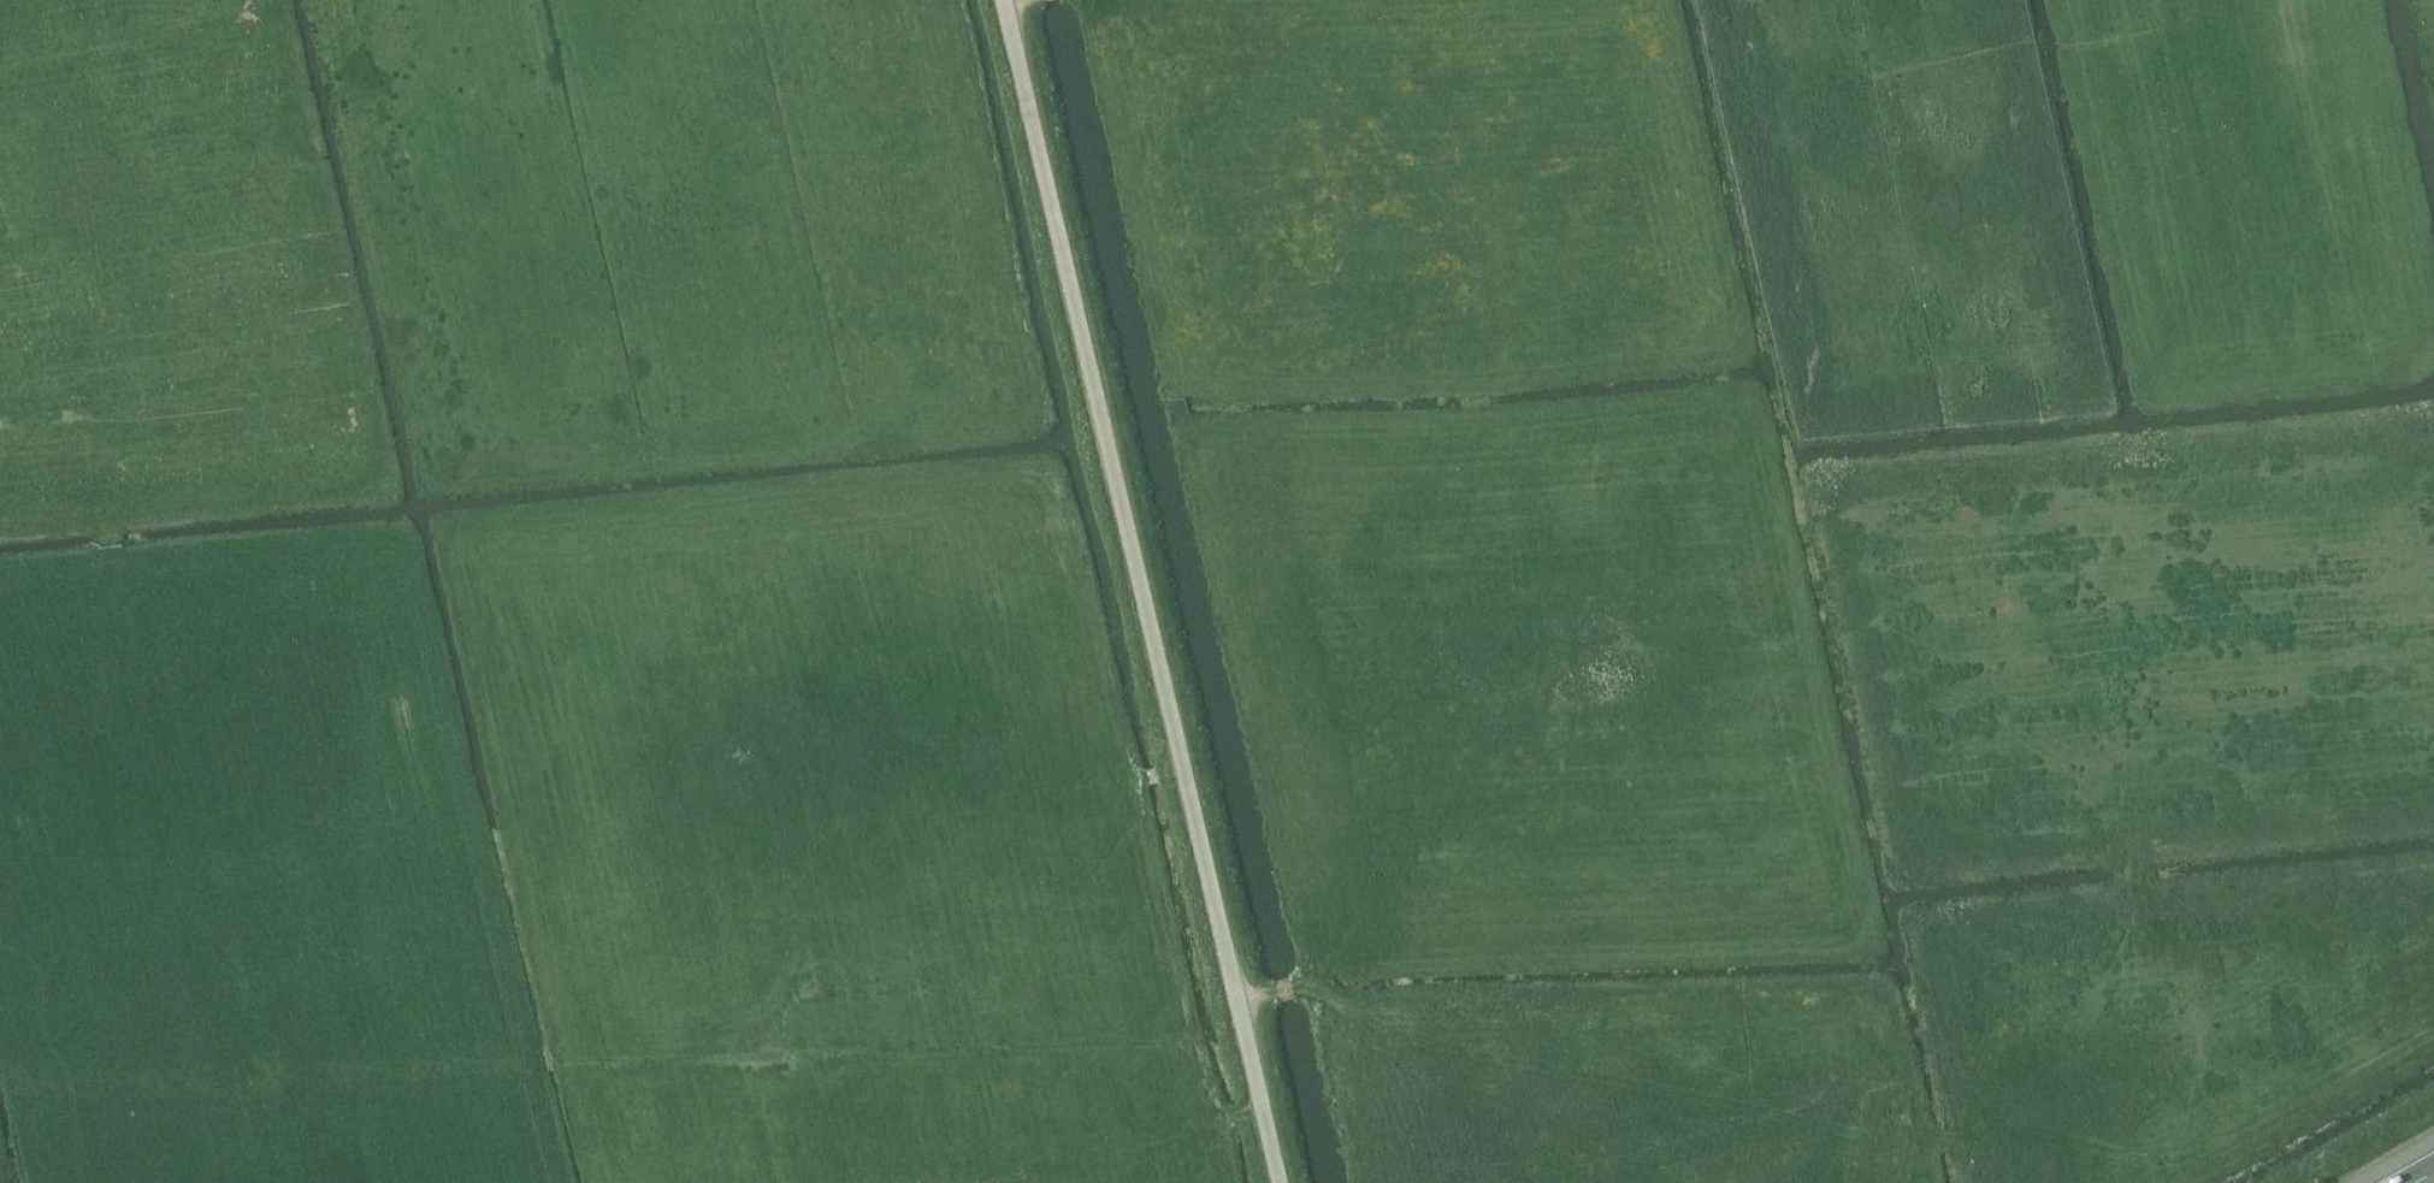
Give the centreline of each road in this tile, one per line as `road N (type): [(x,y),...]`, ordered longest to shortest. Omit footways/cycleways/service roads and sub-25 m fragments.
road 1 (unclassified): [(1281,1182),(1005,0)]

